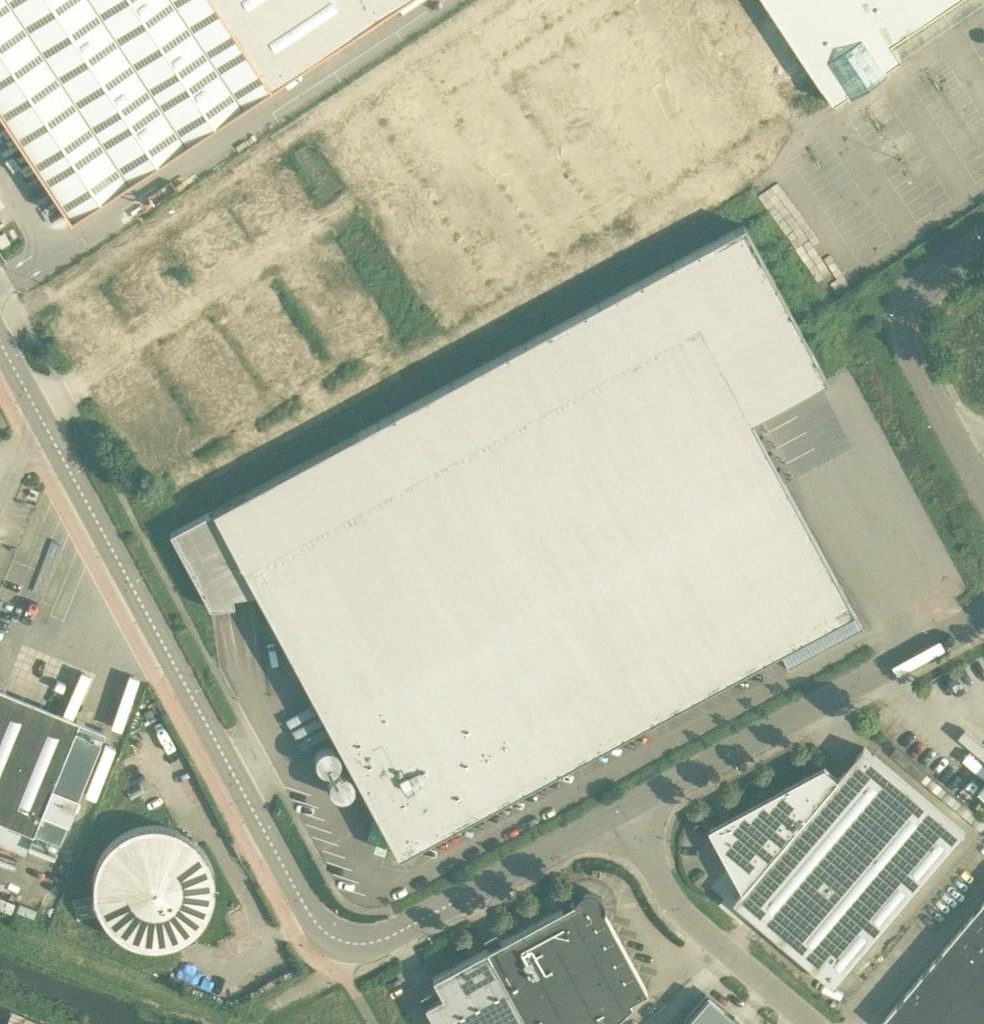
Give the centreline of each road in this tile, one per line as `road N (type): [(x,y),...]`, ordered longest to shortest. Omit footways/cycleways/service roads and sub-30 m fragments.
road 1 (unclassified): [(621,810),(377,940),(349,943),(319,927),(0,342)]
road 2 (unclassified): [(983,615),(621,810)]
road 3 (unclassified): [(983,493),(904,331),(919,286),(983,240)]
road 4 (unclassified): [(812,1023),(682,913),(621,810)]

